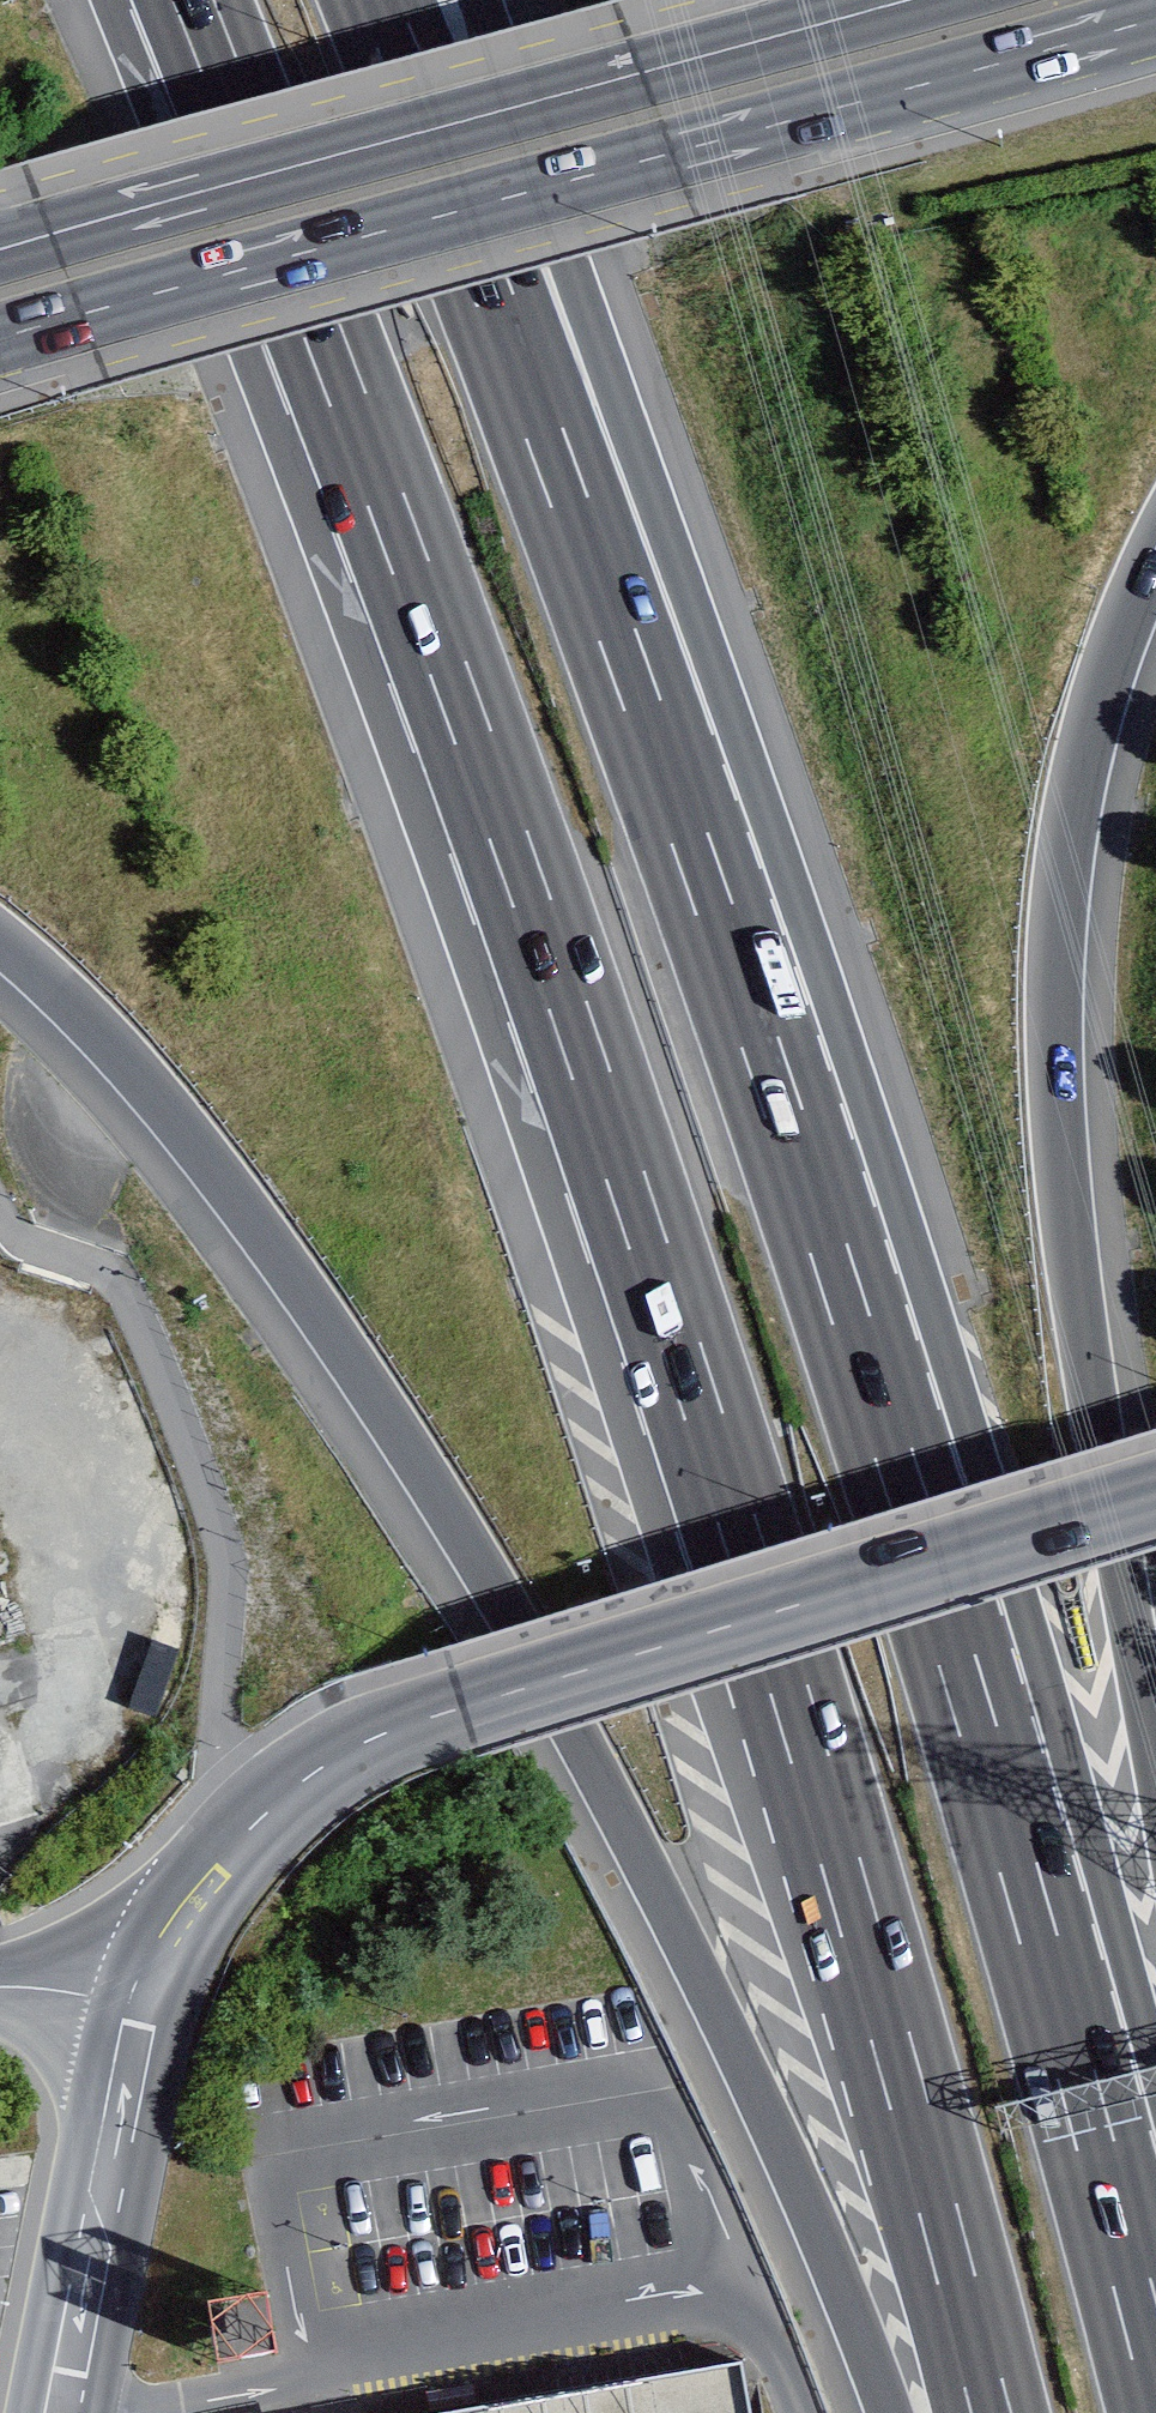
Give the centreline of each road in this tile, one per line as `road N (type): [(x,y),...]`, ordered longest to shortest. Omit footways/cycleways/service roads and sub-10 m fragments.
road 1 (motorway): [(194,0),(460,700),(699,1399),(803,1735),(991,2412)]
road 2 (motorway): [(0,960),(155,1114),(308,1315),(504,1621),(677,1951),(886,2412)]
road 3 (motorway): [(1155,2376),(965,1683),(752,1013)]
road 4 (motorway): [(1155,1819),(1089,1376),(1057,1094),(1058,983),(1081,794),(1118,649),(1155,556)]
road 5 (secondary): [(0,339),(1155,19)]
road 6 (tertiary): [(1155,1495),(369,1740),(306,1777),(221,1858),(180,1906),(144,1999)]
road 7 (motorway): [(752,1013),(379,0)]
road 8 (motorway): [(752,1013),(478,0)]
road 9 (secondary): [(899,0),(0,250)]
road 10 (tertiary): [(144,1999),(61,2412)]
road 11 (residential): [(144,1999),(0,1988)]

